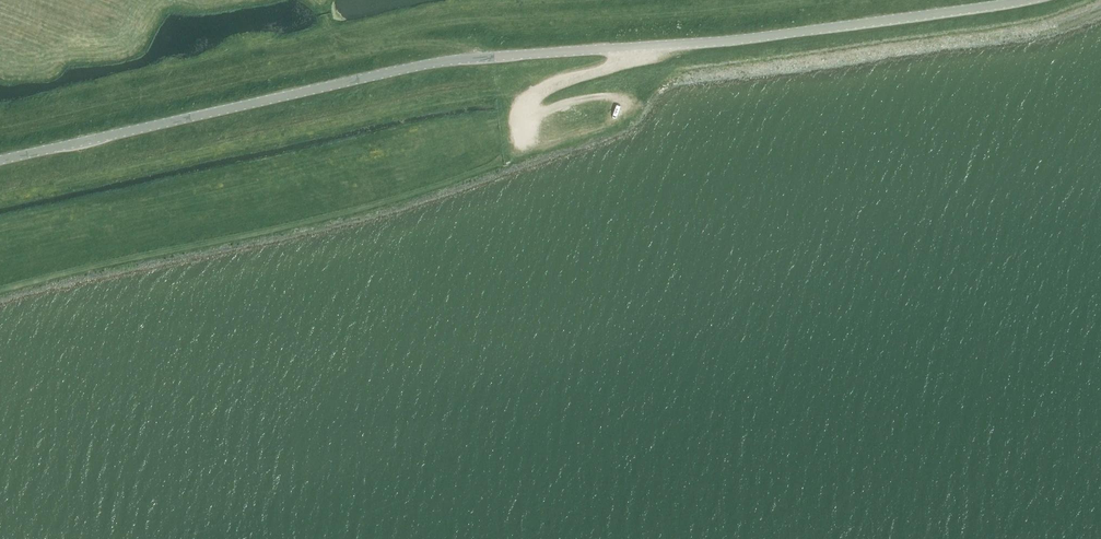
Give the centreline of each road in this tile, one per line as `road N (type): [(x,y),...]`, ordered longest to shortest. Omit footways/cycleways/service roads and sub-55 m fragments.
road 1 (tertiary): [(0,161),(421,65),(756,39),(1030,0)]
road 2 (track): [(321,0),(331,53),(458,44),(473,46),(480,58)]
road 3 (track): [(522,144),(525,105),(539,91),(624,66),(641,47)]

